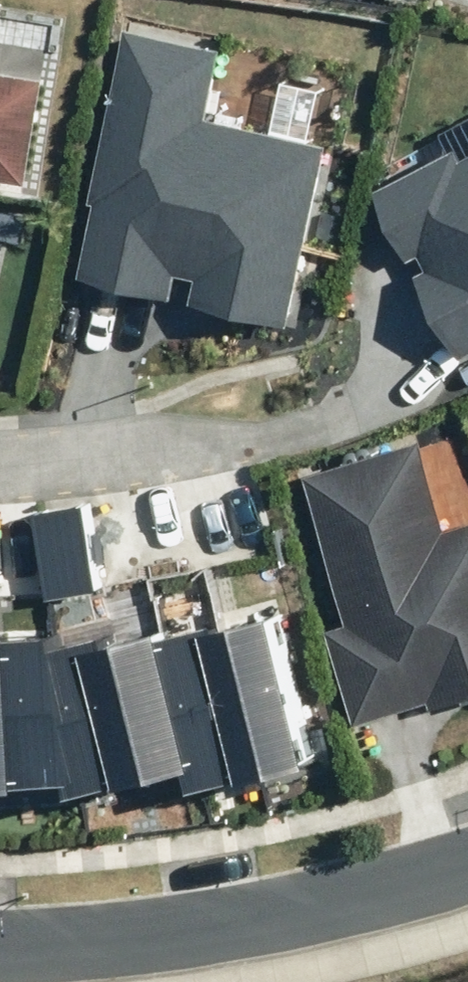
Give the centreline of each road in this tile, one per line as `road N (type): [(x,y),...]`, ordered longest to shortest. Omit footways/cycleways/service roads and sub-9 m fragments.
road 1 (tertiary): [(0,945),(311,904),(467,851)]

